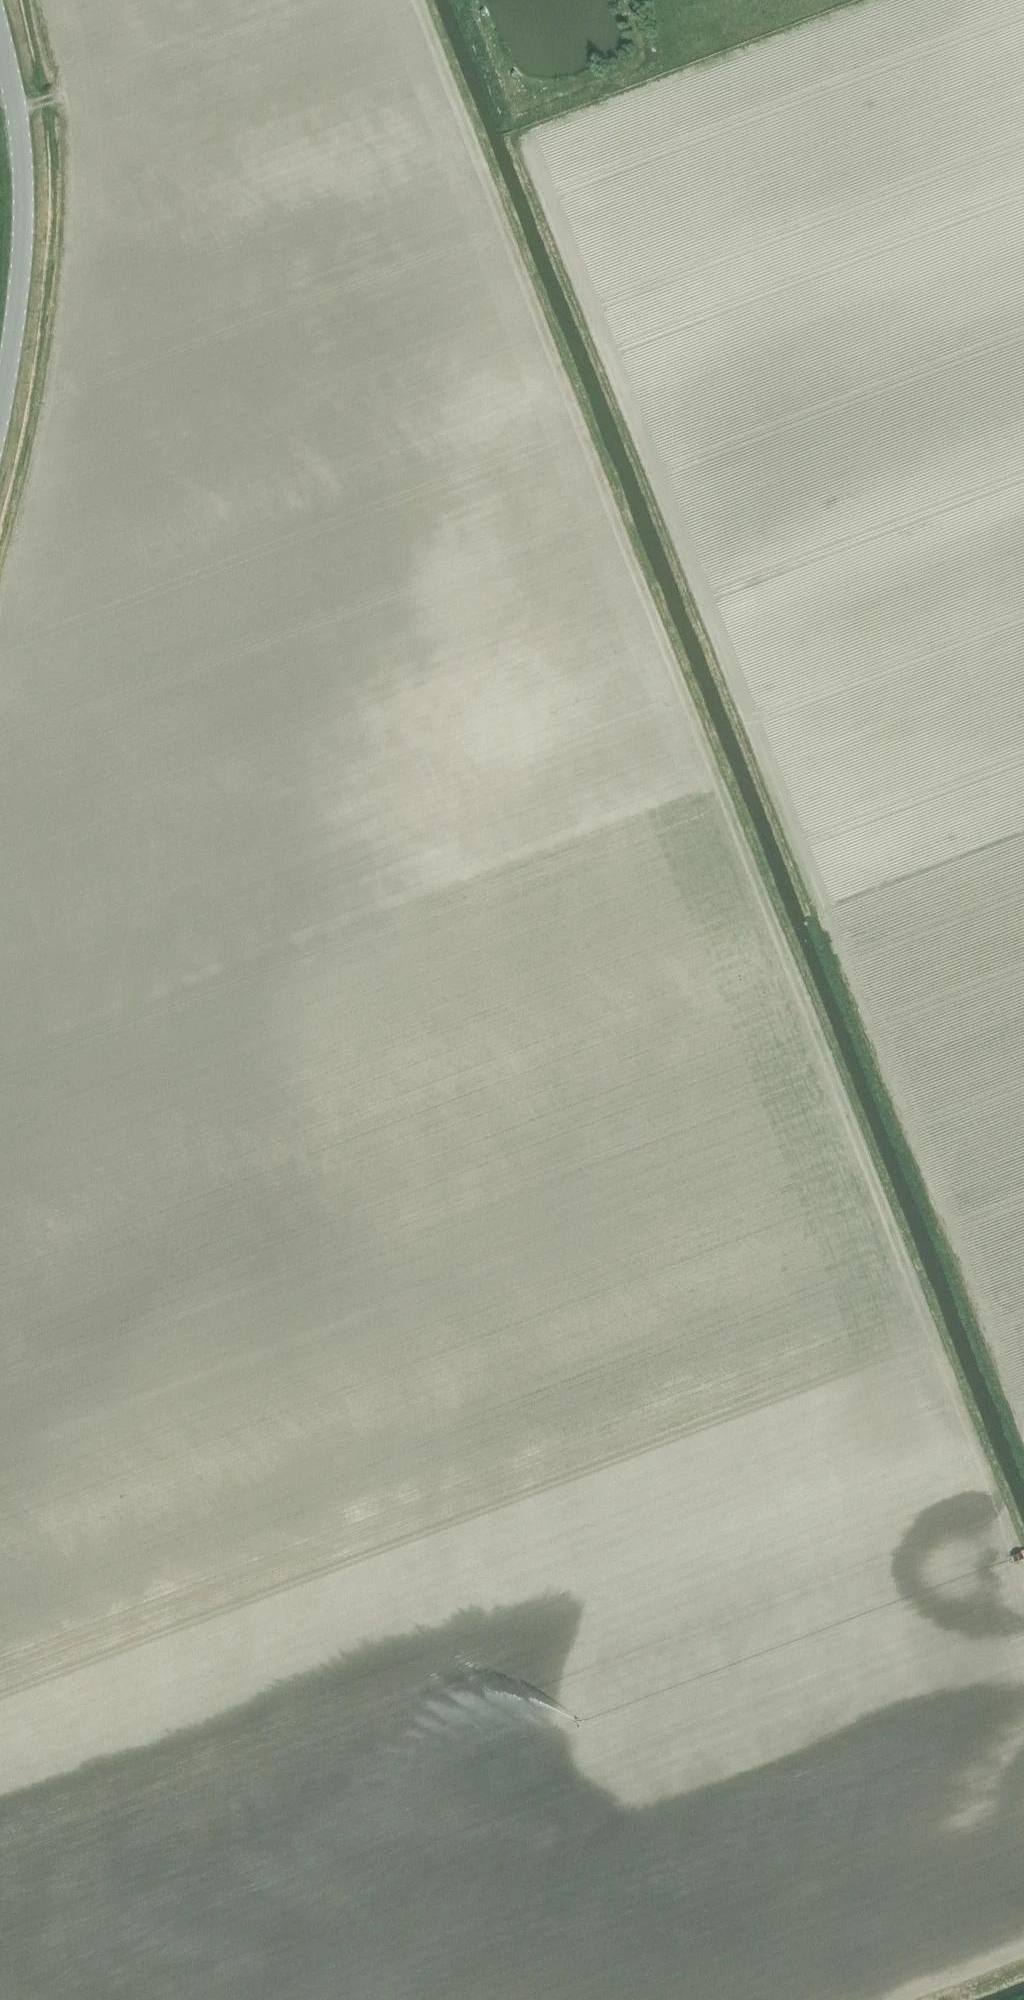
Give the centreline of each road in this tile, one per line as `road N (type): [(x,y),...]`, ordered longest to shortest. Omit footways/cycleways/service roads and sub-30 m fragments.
road 1 (tertiary): [(0,409),(24,179),(0,38)]

